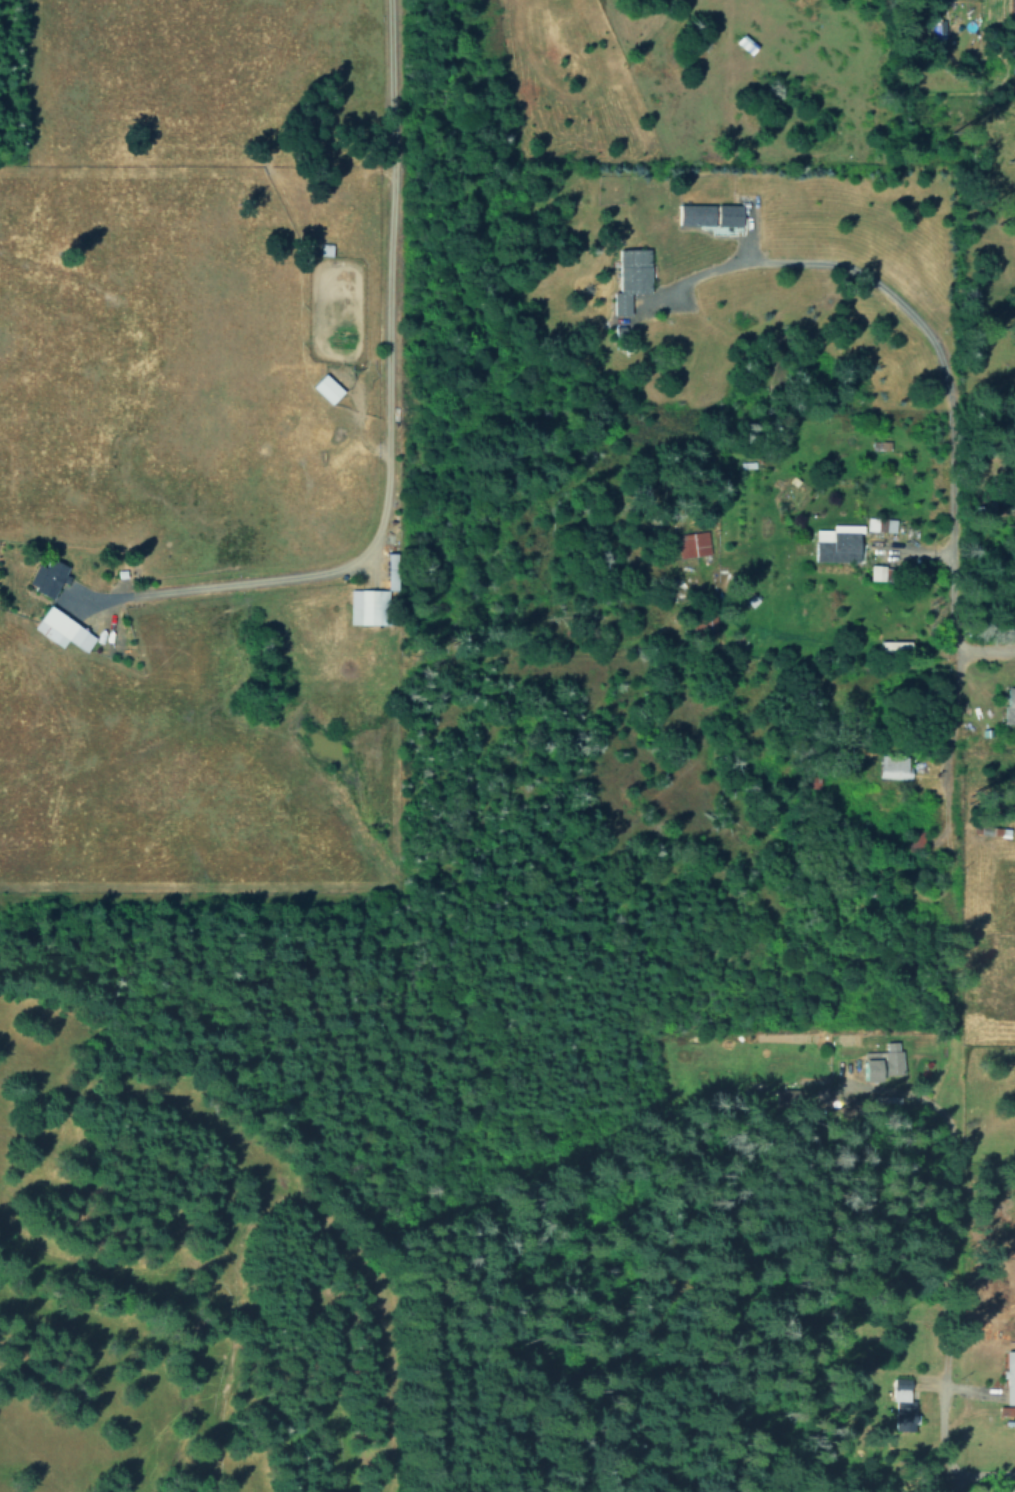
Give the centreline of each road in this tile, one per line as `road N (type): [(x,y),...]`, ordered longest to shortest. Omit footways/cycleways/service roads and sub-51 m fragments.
road 1 (residential): [(942,1474),(941,1099),(853,1089)]
road 2 (residential): [(947,830),(946,654)]
road 3 (residential): [(1014,652),(946,654),(948,547)]

